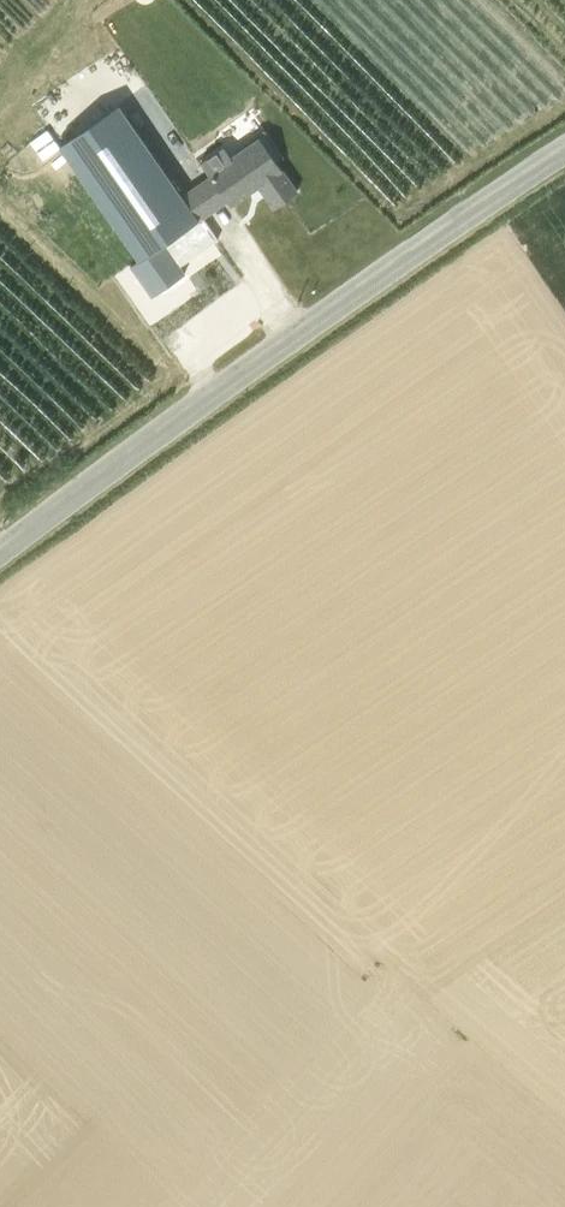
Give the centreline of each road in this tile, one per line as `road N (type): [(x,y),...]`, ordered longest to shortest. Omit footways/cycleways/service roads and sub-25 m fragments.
road 1 (tertiary): [(0,554),(564,156)]

